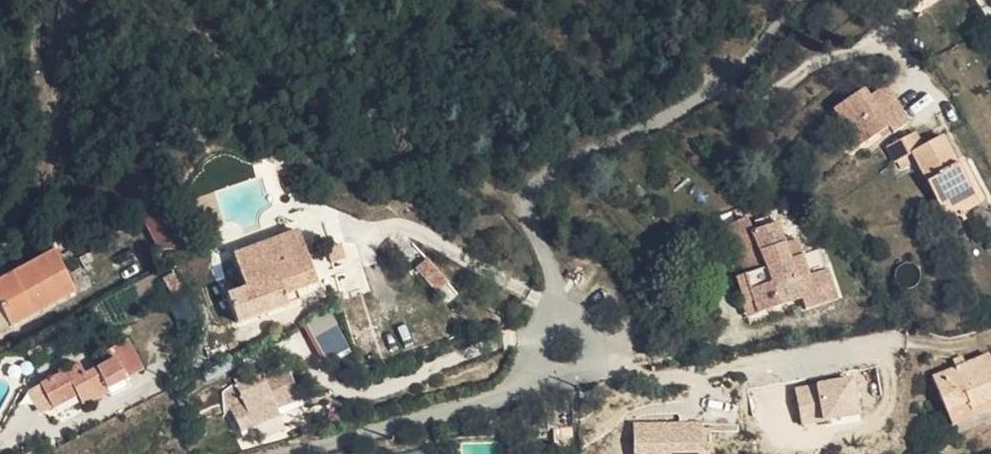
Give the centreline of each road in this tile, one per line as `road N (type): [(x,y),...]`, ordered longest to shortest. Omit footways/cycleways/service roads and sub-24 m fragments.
road 1 (track): [(806,0),(766,43),(688,101),(545,182),(531,207),(556,309)]
road 2 (residential): [(300,453),(491,406),(538,366),(556,309)]

